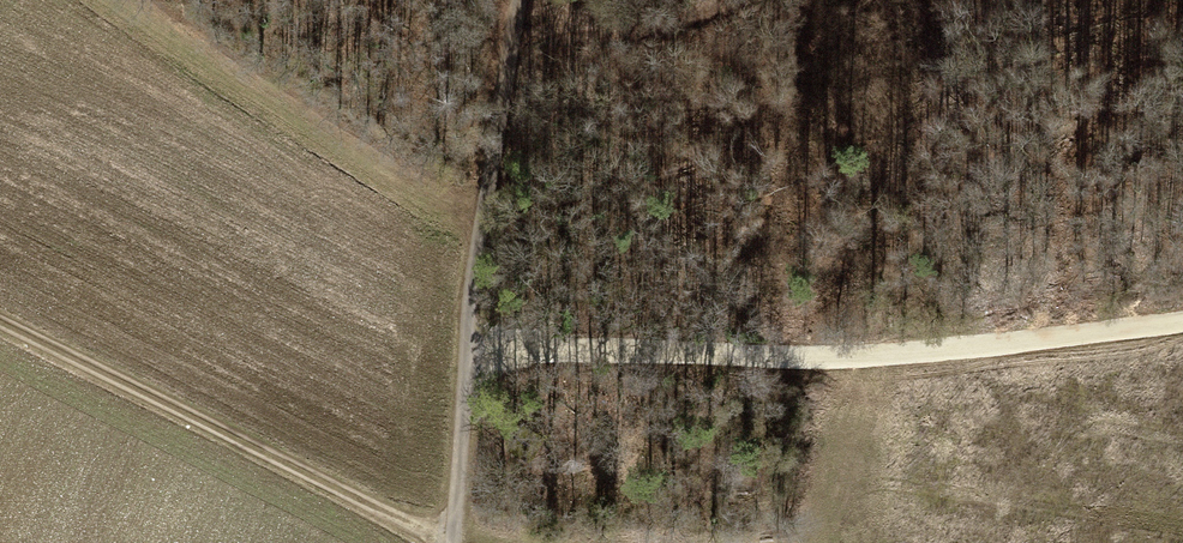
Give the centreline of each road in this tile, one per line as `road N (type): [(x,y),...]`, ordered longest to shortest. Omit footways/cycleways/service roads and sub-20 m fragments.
road 1 (track): [(1182,308),(829,358),(466,347)]
road 2 (track): [(455,542),(467,241),(520,0)]
road 3 (track): [(0,323),(444,542)]
road 4 (track): [(551,0),(590,33),(725,0)]

